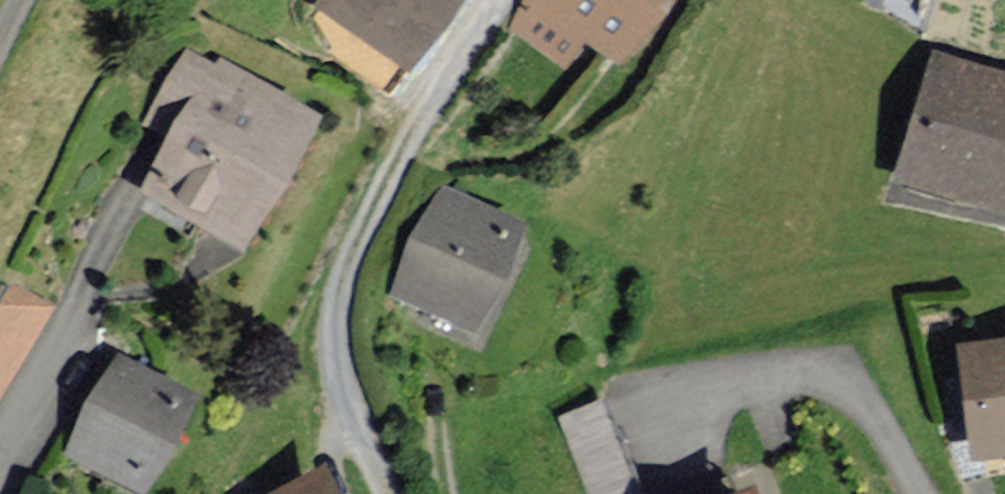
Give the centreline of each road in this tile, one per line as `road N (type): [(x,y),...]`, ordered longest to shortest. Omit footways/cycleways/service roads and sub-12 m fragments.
road 1 (residential): [(505,0),(398,158),(346,259),(335,302),(339,368),(388,493)]
road 2 (track): [(434,360),(446,493)]

